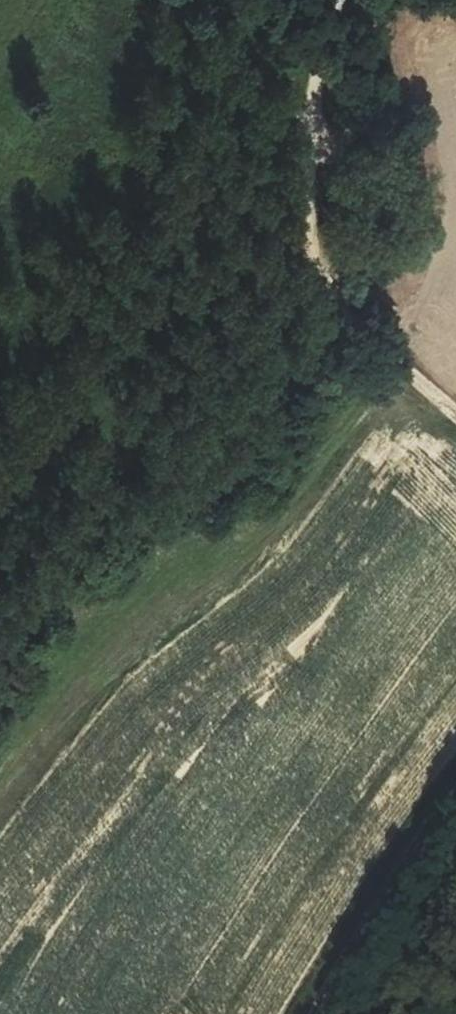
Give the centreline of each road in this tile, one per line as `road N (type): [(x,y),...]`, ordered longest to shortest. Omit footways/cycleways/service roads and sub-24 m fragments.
road 1 (track): [(397,362),(304,509),(255,559),(126,659),(0,814)]
road 2 (unclassified): [(455,414),(356,327),(314,275),(310,142),(341,0)]
road 3 (track): [(309,1013),(455,791)]

